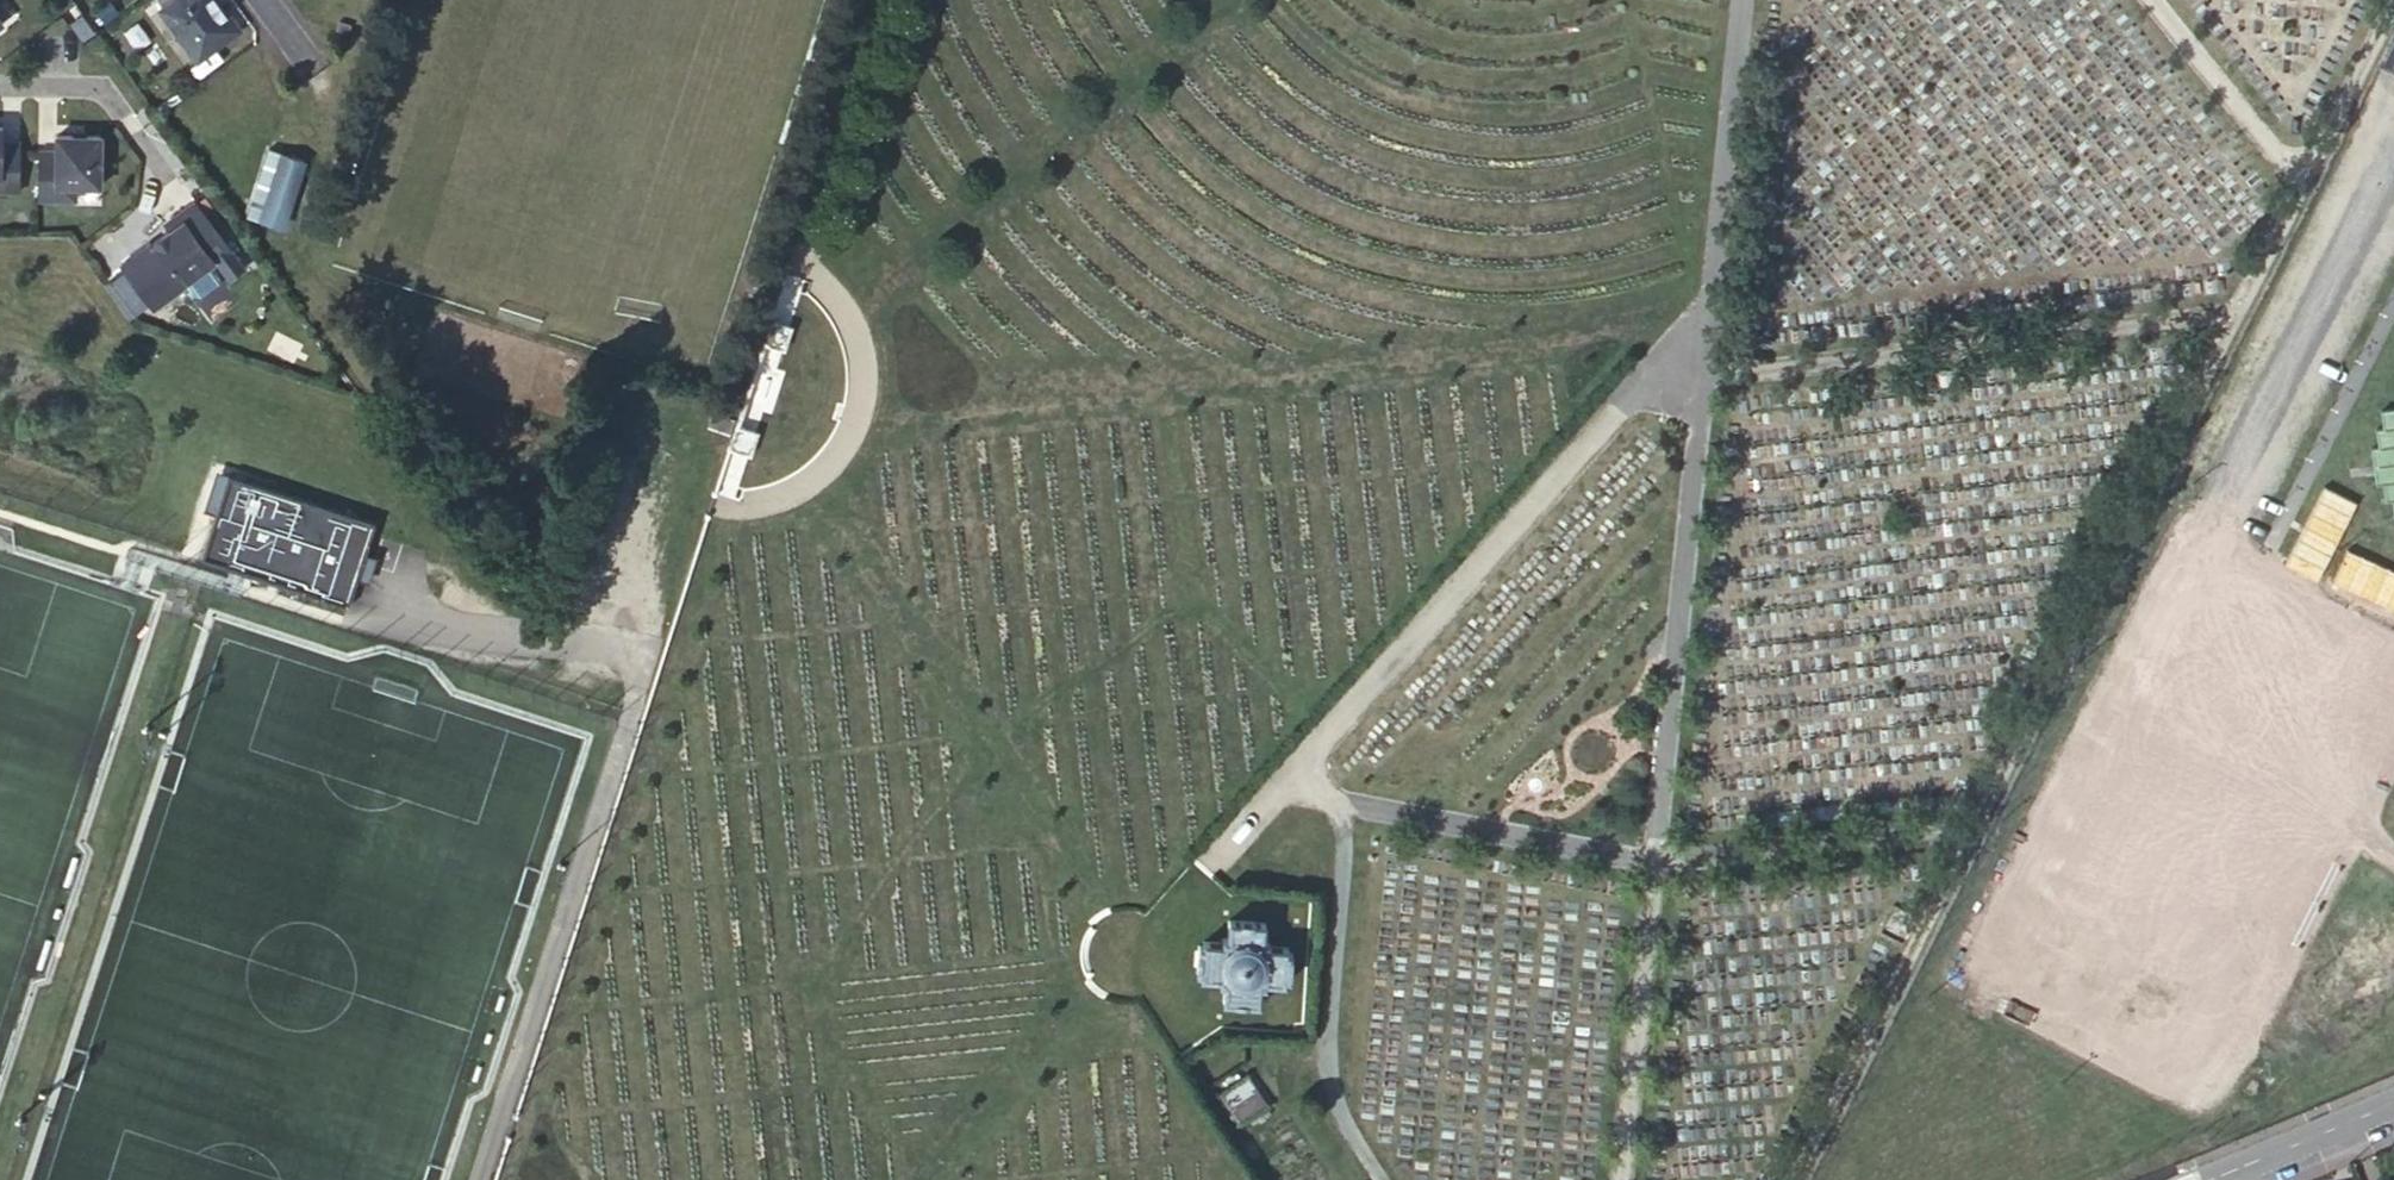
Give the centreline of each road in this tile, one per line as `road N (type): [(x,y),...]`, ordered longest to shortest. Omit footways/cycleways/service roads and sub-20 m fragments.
road 1 (tertiary): [(2207,1179),(2393,1102)]
road 2 (residential): [(0,82),(100,85),(126,116)]

